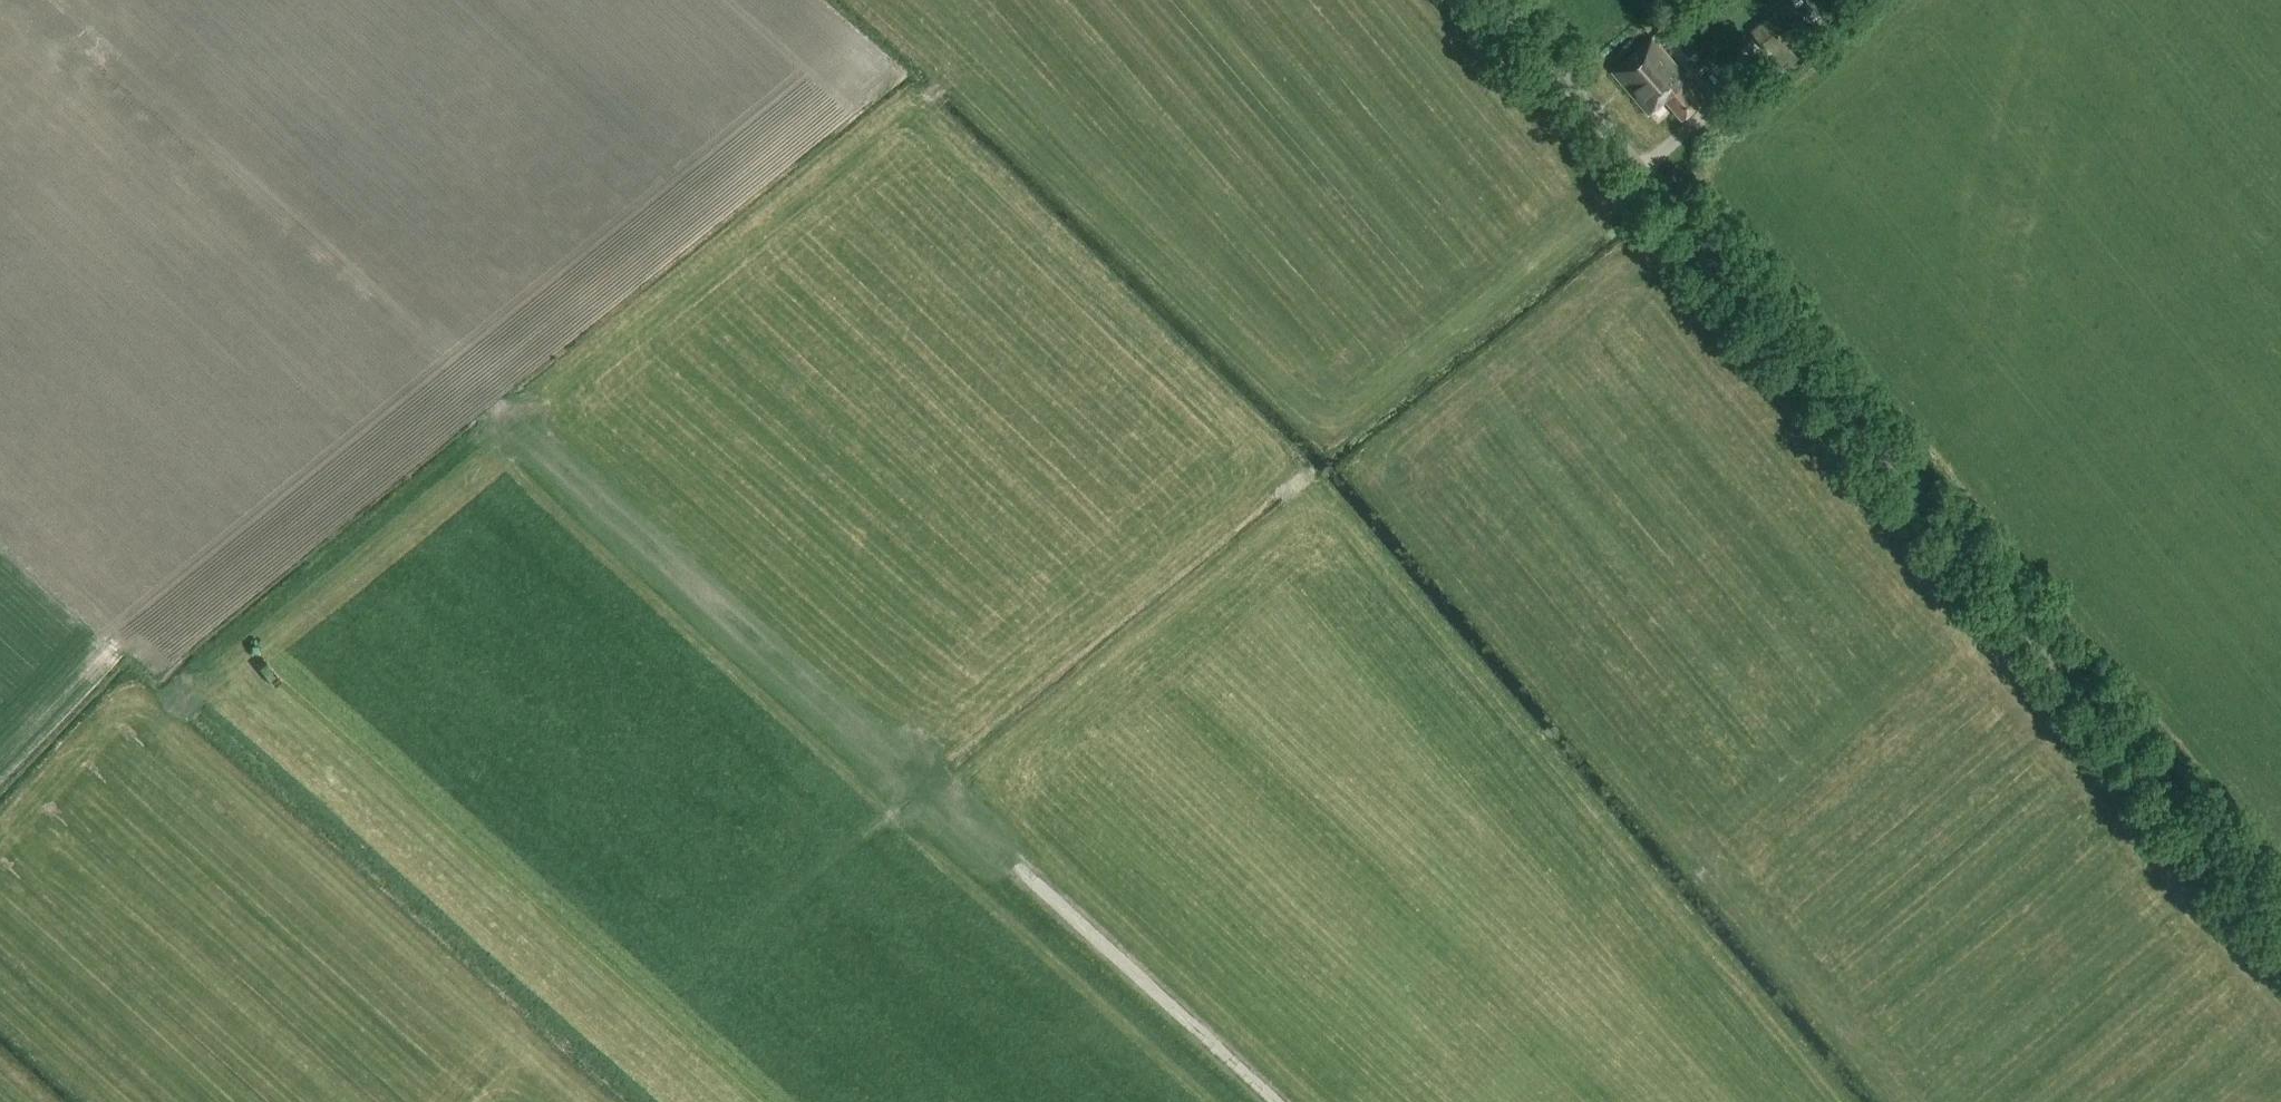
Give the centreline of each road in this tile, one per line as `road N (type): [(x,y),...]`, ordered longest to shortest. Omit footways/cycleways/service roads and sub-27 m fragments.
road 1 (unclassified): [(2280,938),(1477,0)]

